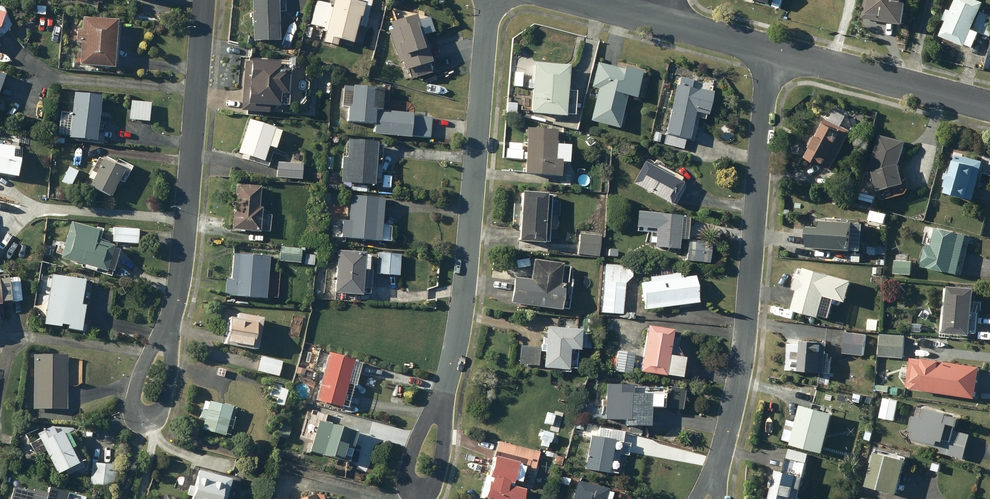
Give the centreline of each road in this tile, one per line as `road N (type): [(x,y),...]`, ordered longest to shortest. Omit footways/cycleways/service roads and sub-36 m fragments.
road 1 (residential): [(490,0),(460,292),(418,475)]
road 2 (residential): [(770,50),(743,353),(707,498)]
road 3 (residential): [(204,0),(176,267),(144,400)]
road 4 (residential): [(770,50),(989,106)]

